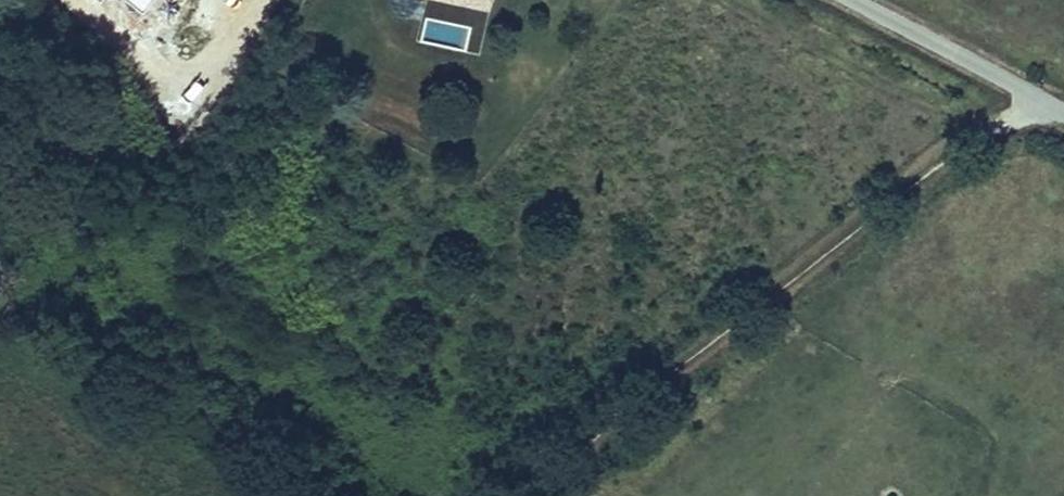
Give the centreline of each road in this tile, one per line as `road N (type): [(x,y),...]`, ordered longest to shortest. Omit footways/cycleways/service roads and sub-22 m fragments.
road 1 (track): [(0,157),(136,153),(183,139),(219,95),(272,0)]
road 2 (residential): [(846,0),(1063,112)]

